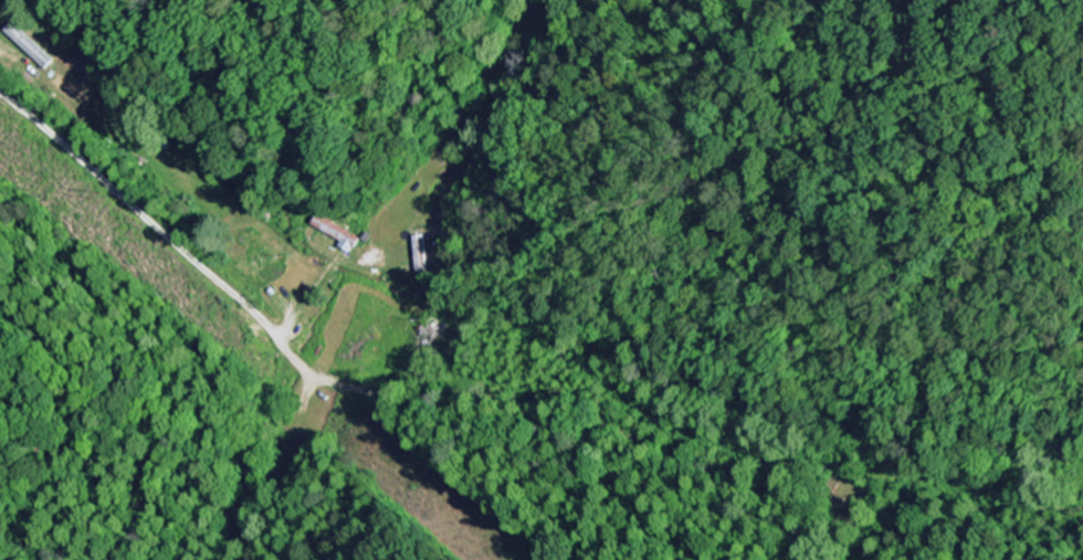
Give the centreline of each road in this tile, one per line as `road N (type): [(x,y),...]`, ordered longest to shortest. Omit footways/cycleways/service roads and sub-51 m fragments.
road 1 (residential): [(1082,510),(993,514),(853,541),(767,493),(619,432),(315,379),(254,310),(0,92)]

